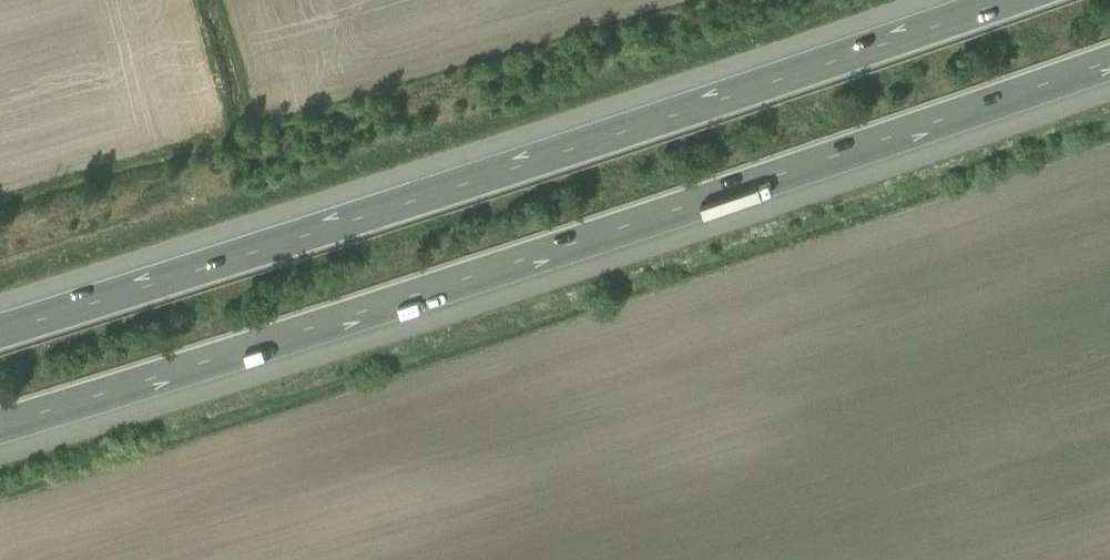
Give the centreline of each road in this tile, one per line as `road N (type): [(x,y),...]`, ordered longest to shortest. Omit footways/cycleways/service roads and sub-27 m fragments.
road 1 (motorway): [(0,426),(732,193),(1109,61)]
road 2 (motorway): [(1000,0),(0,331)]

